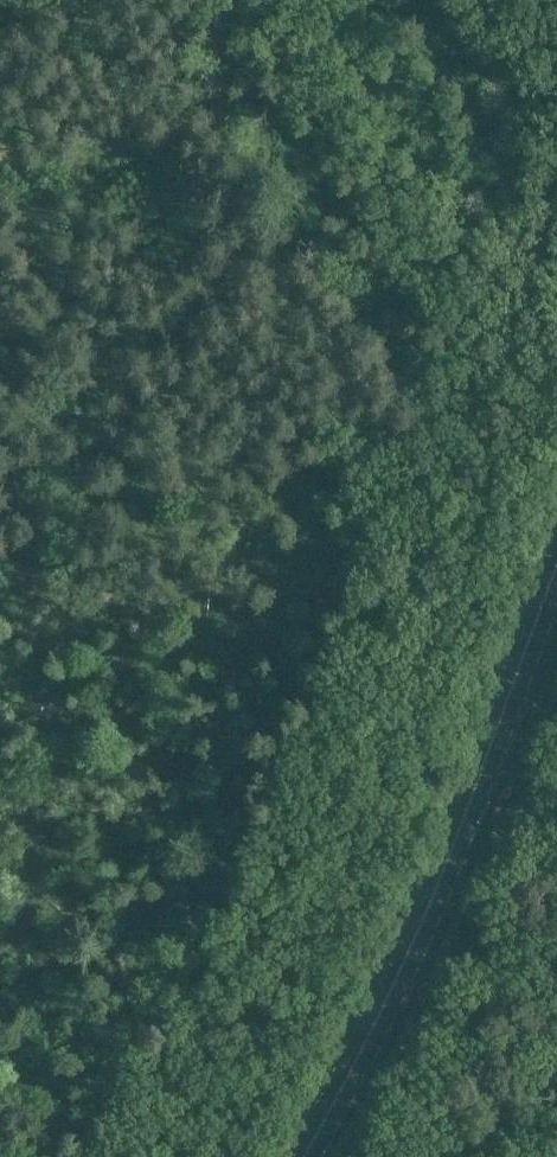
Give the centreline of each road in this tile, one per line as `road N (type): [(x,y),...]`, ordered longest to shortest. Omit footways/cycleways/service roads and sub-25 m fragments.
road 1 (secondary): [(319,1156),(363,1080),(556,587)]
road 2 (track): [(280,715),(241,864),(0,986)]

